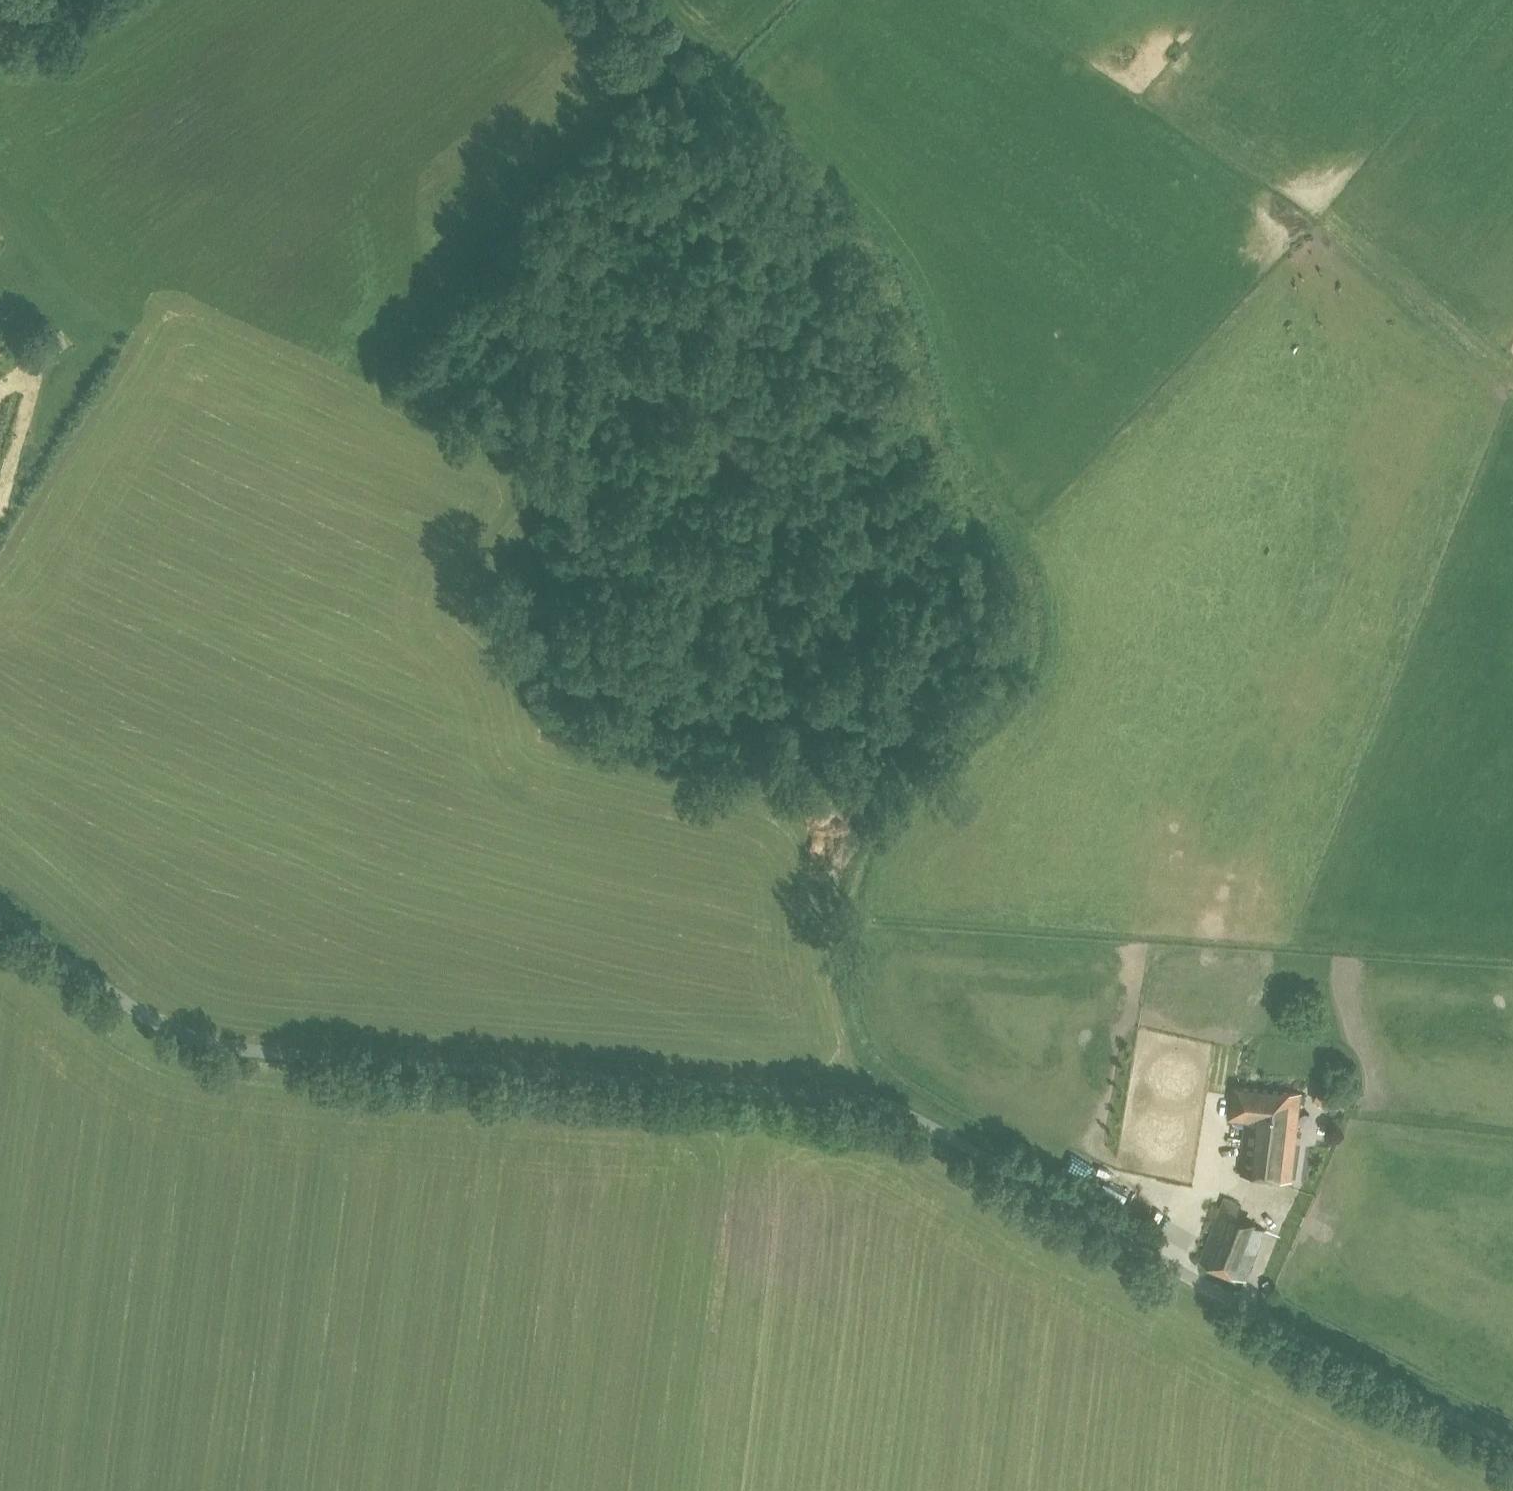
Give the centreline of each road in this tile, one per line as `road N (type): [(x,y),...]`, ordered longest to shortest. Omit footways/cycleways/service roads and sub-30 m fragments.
road 1 (unclassified): [(1512,1450),(901,1116),(822,1100),(204,1046),(103,993),(0,913)]
road 2 (track): [(873,1107),(843,1021),(837,923),(859,838)]

